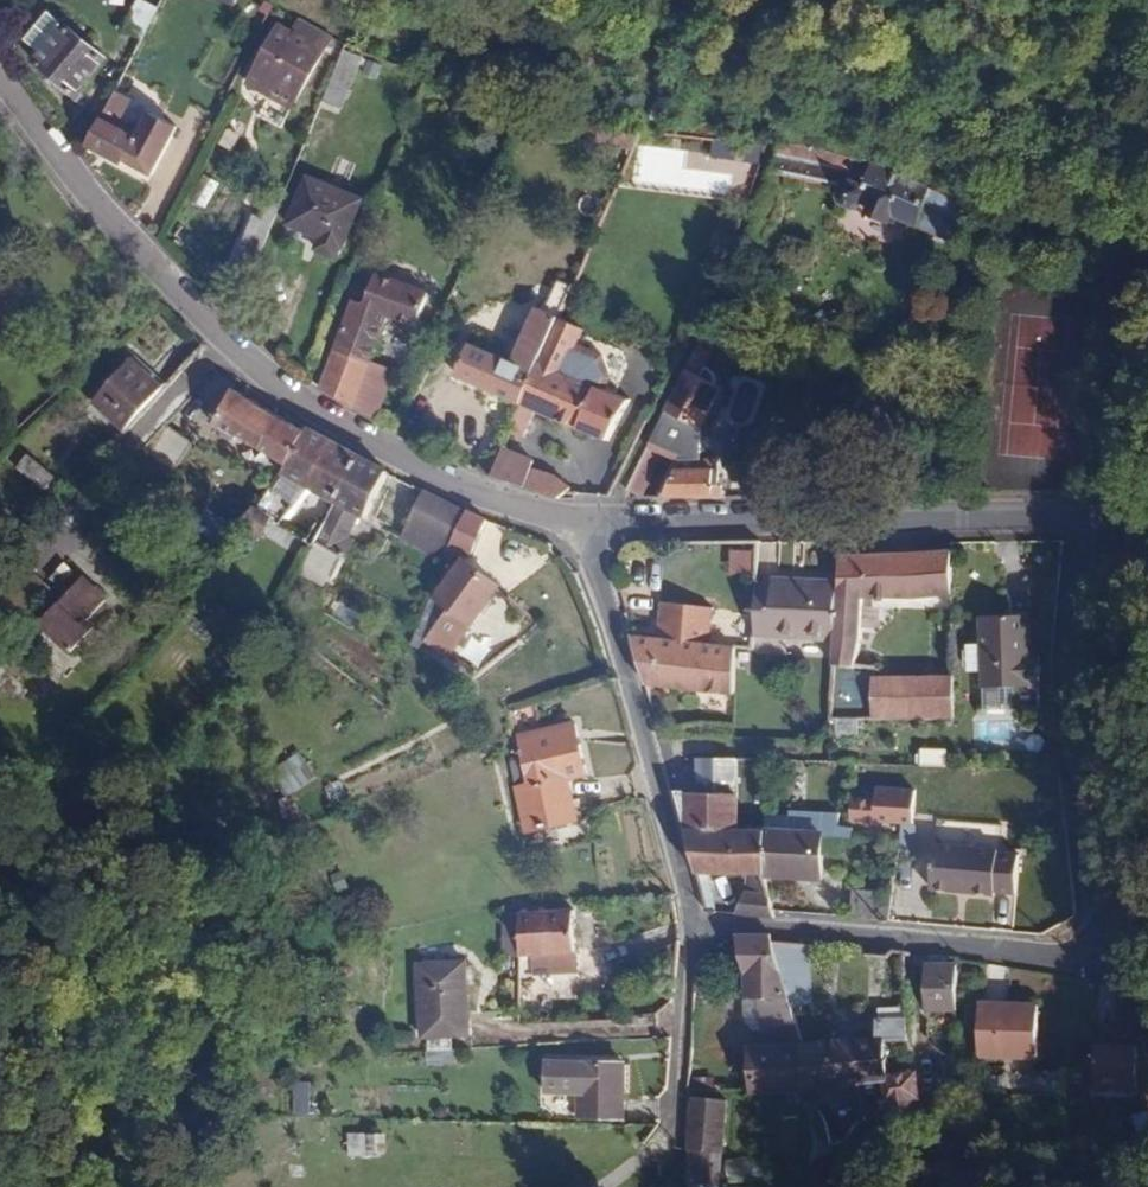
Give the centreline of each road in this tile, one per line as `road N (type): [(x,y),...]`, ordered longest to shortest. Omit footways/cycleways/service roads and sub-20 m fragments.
road 1 (residential): [(580,535),(482,496),(252,369),(65,176),(0,83)]
road 2 (residential): [(1115,524),(1066,517),(599,524),(580,535)]
road 3 (residential): [(1115,524),(1086,555),(1071,606),(1088,837),(1116,937),(1108,957)]
road 4 (residential): [(694,925),(1108,957)]
road 5 (residential): [(580,535),(694,925)]
road 6 (residential): [(694,925),(667,1175),(656,1186)]

